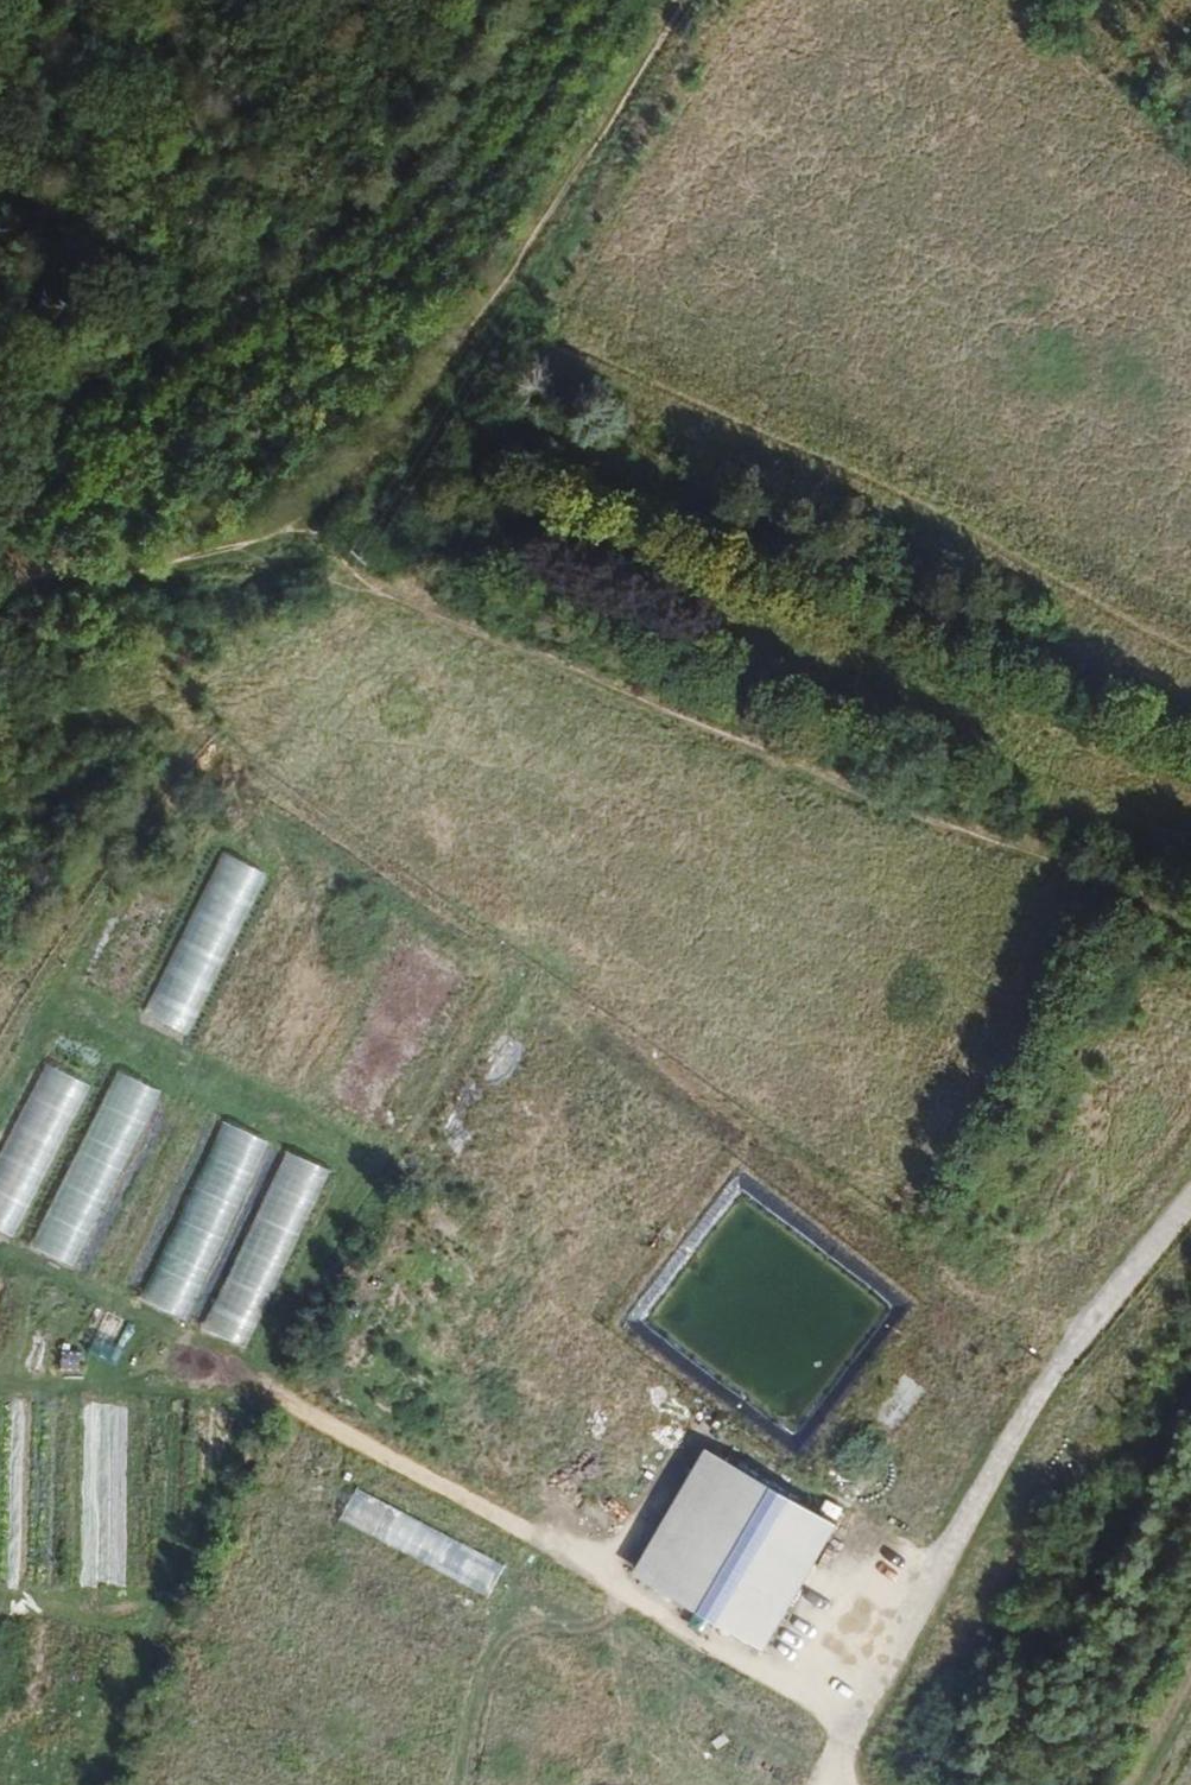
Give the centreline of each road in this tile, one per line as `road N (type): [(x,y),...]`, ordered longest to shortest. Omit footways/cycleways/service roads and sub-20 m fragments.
road 1 (track): [(690,0),(502,281),(308,533),(253,535),(98,573),(31,556)]

